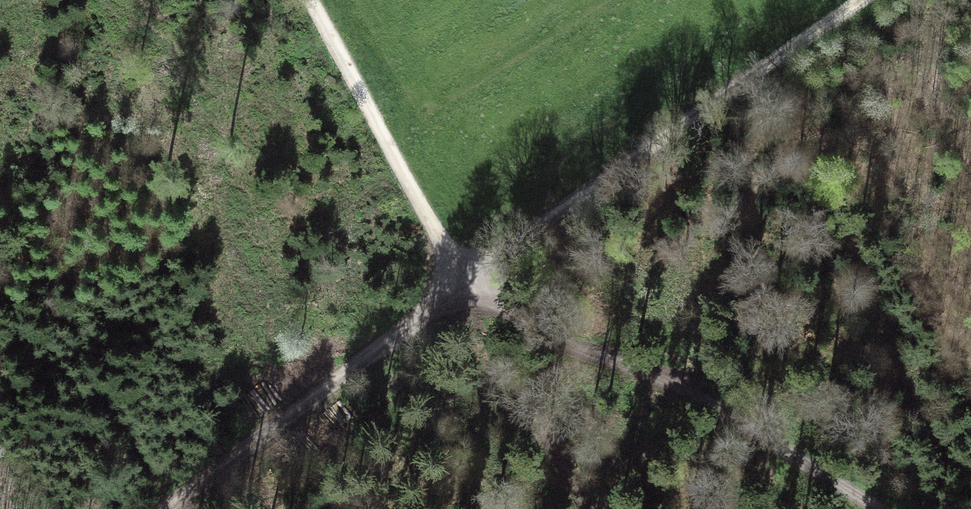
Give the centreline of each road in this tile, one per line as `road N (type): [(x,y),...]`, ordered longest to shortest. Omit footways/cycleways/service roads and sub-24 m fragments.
road 1 (track): [(472,287),(657,143),(864,0)]
road 2 (track): [(472,287),(530,332),(741,420),(881,508)]
road 3 (track): [(170,508),(472,287)]
road 4 (track): [(289,0),(472,287)]

